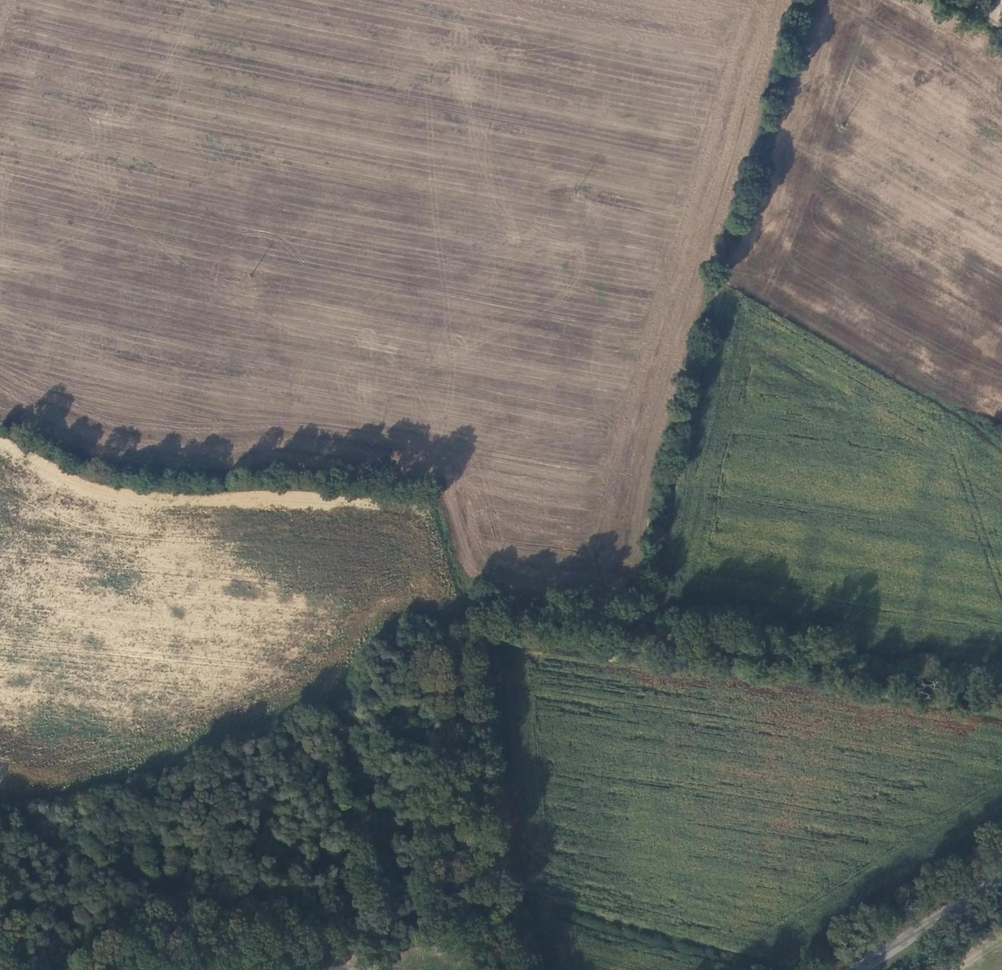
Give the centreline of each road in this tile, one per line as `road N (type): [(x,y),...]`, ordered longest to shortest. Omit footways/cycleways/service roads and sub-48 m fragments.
road 1 (tertiary): [(859,969),(1001,876)]

